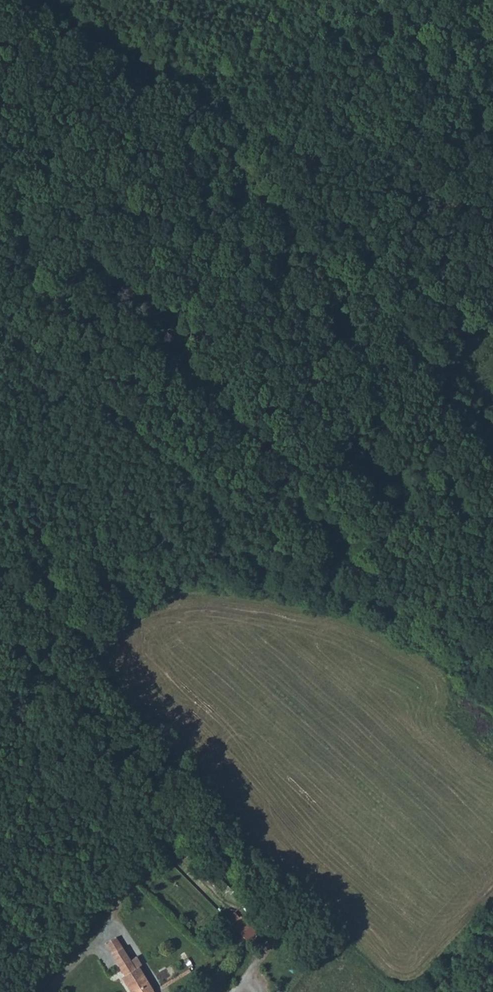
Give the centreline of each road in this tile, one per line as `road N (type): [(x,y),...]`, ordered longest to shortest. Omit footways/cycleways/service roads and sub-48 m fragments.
road 1 (track): [(441,337),(354,277),(203,125),(63,42),(14,0)]

